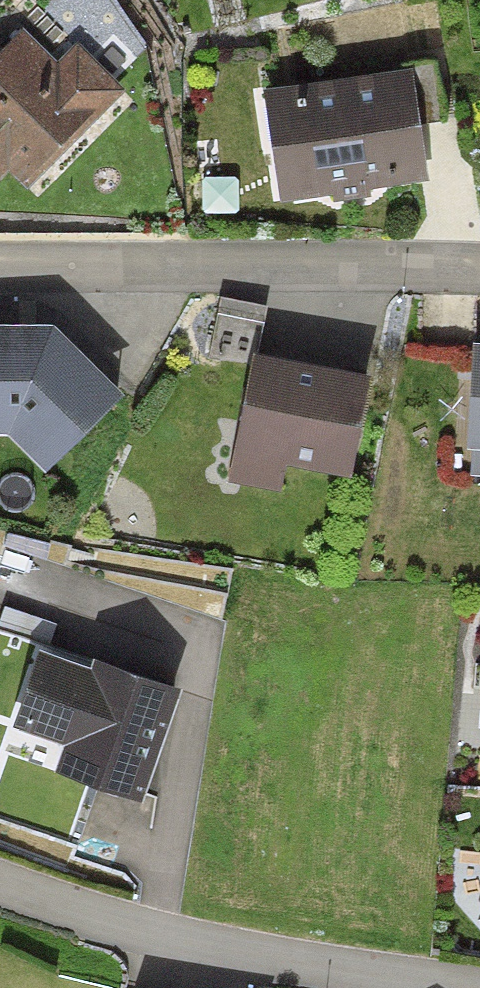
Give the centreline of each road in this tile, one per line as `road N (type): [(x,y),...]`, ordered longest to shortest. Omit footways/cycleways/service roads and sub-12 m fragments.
road 1 (residential): [(479,982),(295,955),(66,903),(0,878)]
road 2 (residential): [(0,274),(479,273)]

